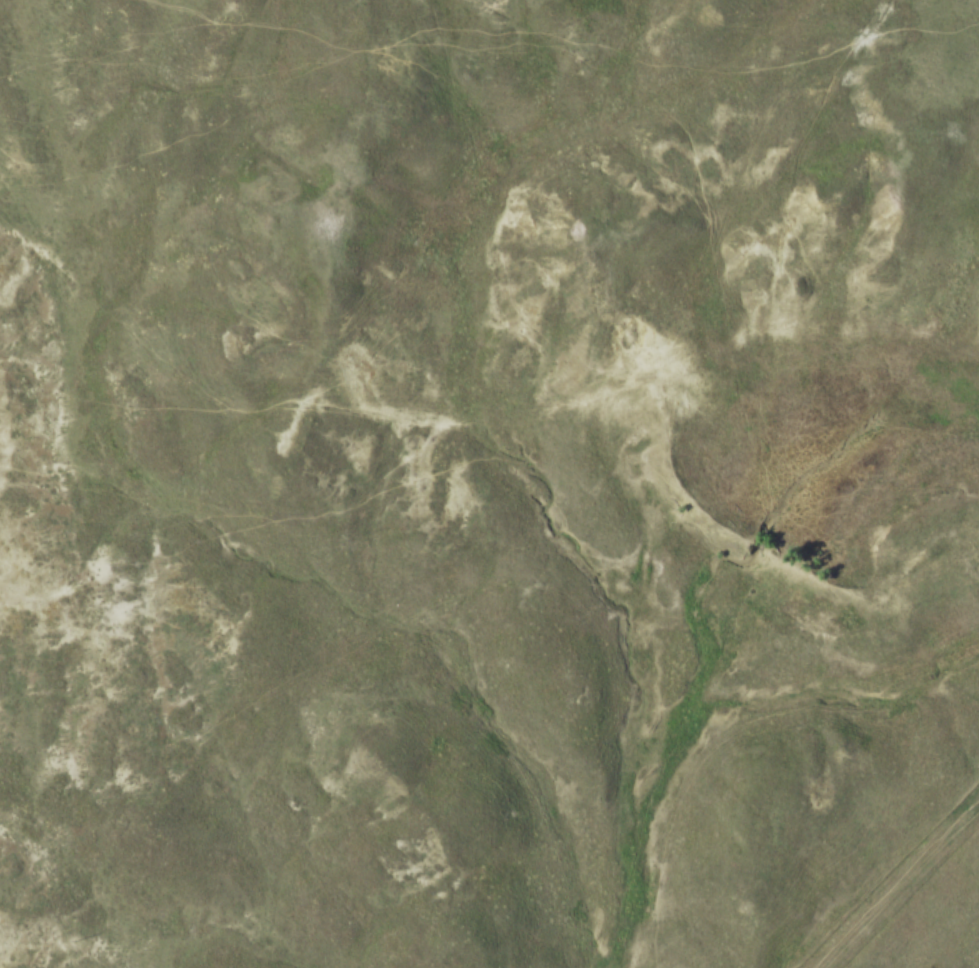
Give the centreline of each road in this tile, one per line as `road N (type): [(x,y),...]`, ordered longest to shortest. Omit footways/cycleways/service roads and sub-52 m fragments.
road 1 (track): [(978,841),(848,967)]

